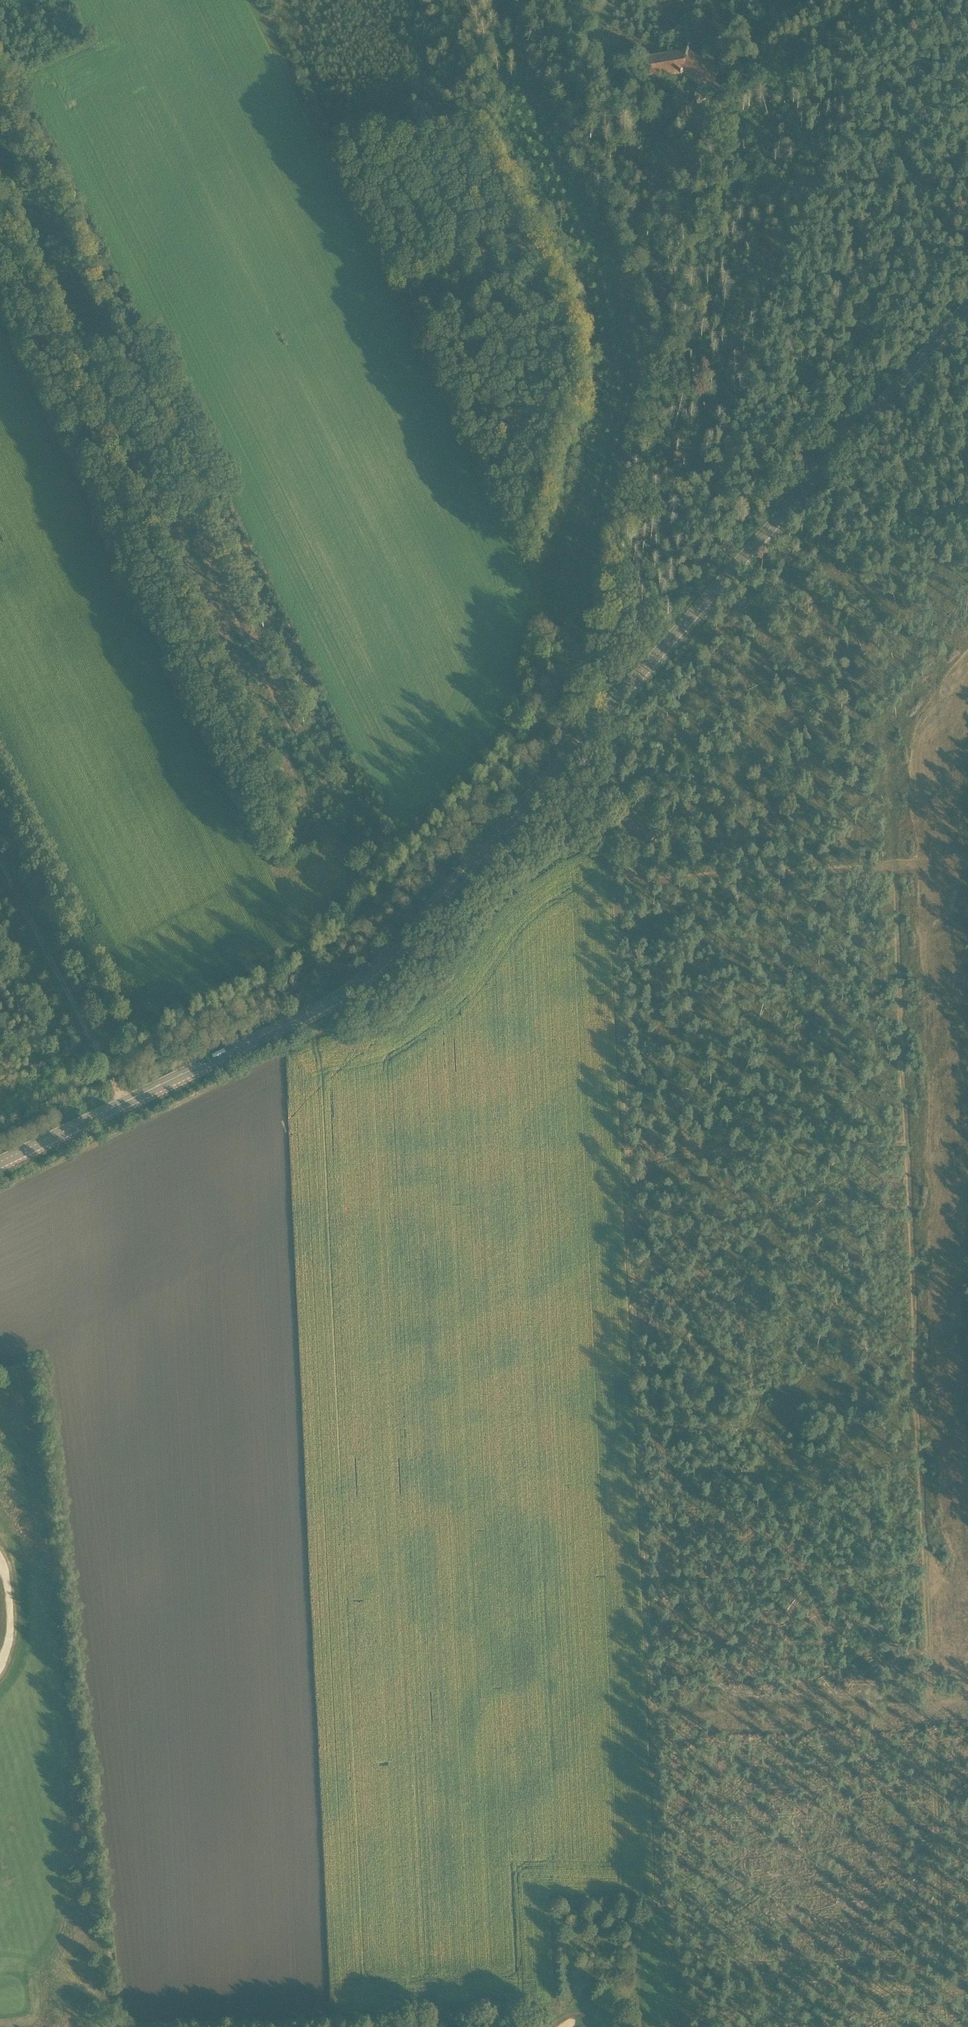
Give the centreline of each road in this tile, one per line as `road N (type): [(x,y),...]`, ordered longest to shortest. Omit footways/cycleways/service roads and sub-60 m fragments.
road 1 (secondary): [(0,1162),(302,1017),(369,974),(967,307)]

